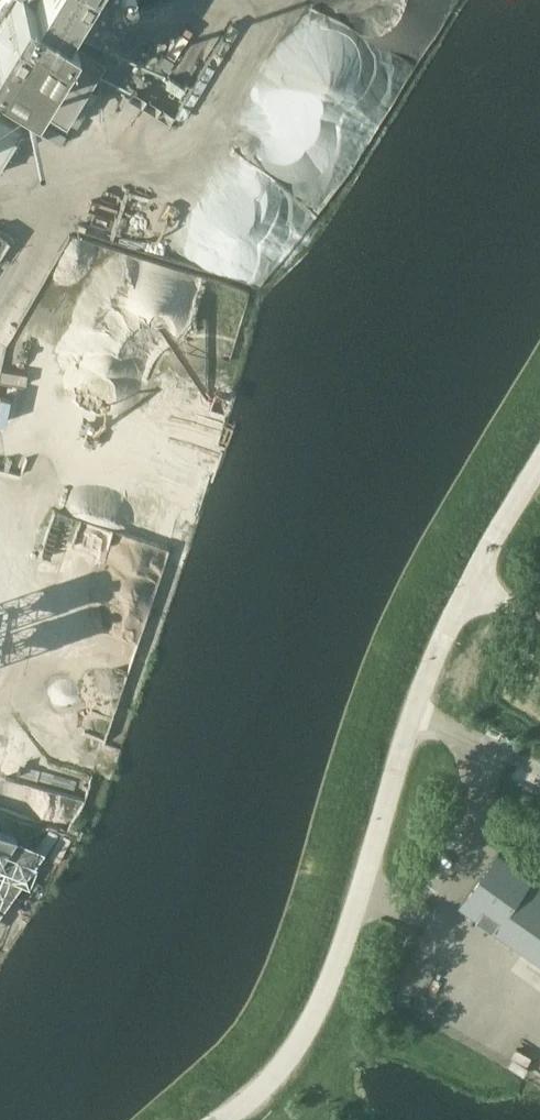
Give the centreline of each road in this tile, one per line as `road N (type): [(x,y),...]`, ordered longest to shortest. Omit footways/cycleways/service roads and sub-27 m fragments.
road 1 (unclassified): [(222,1119),(286,1063),(327,990),(421,695),(468,590)]
road 2 (unclassified): [(468,590),(539,465)]

